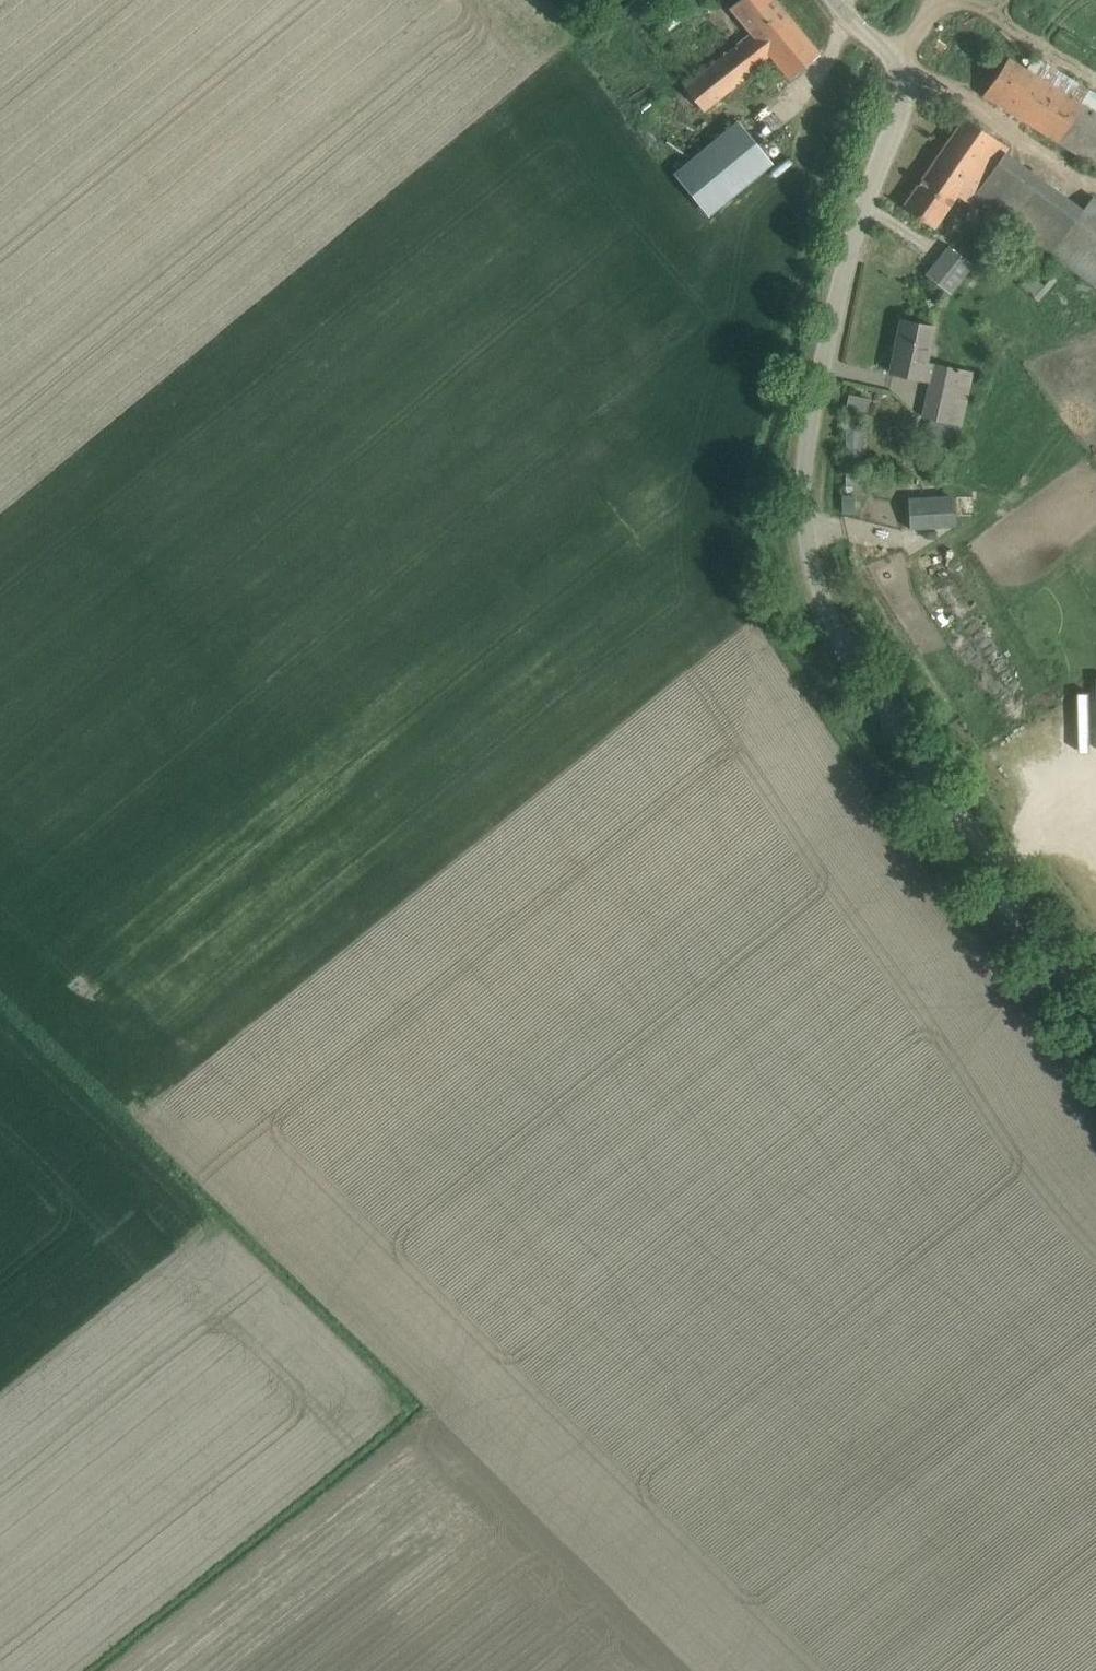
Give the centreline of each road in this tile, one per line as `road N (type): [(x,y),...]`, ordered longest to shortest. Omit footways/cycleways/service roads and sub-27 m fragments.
road 1 (unclassified): [(1095,1008),(856,655),(826,590),(809,519),(811,437),(865,207),(905,94),(898,59),(842,0)]

